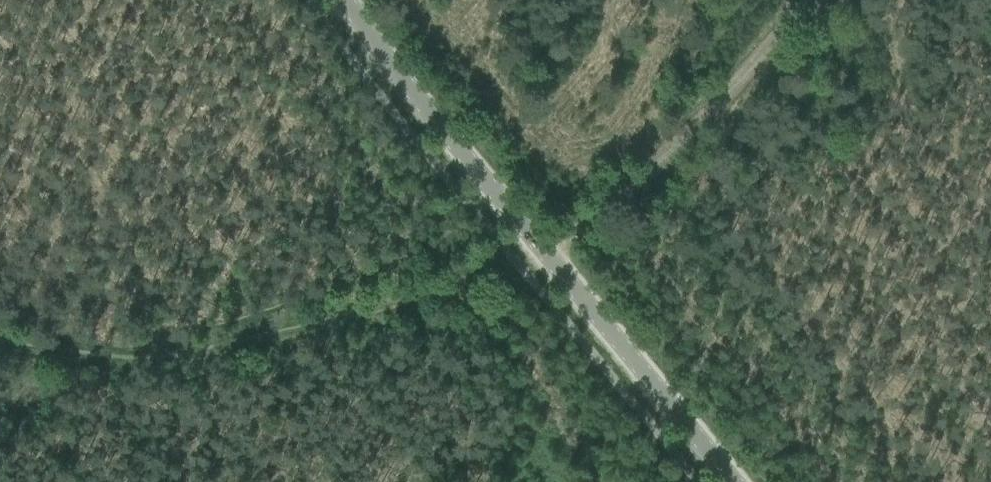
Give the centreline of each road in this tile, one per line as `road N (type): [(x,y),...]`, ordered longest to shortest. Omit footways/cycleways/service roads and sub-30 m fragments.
road 1 (tertiary): [(734,481),(354,0)]
road 2 (track): [(0,335),(89,361),(191,348),(520,268)]
road 3 (track): [(520,268),(637,186),(817,0)]

